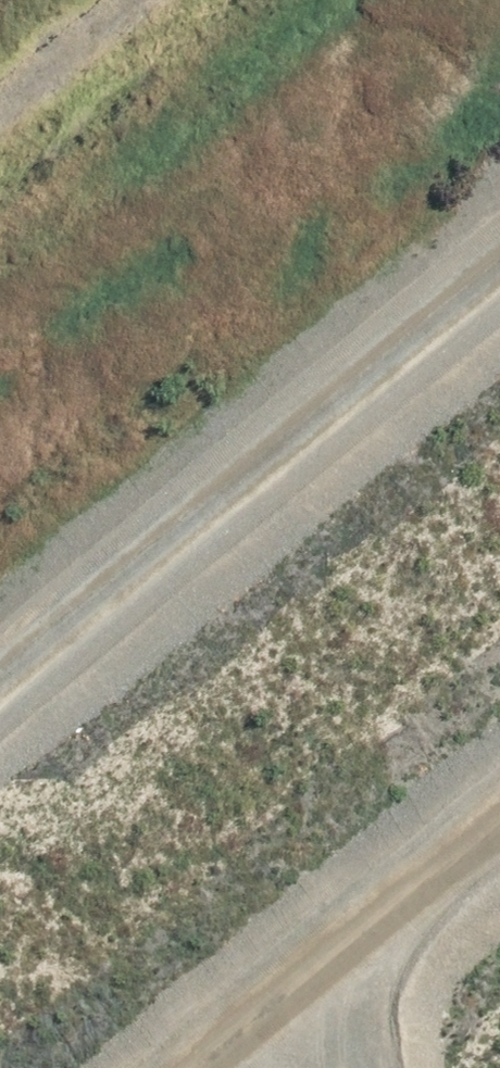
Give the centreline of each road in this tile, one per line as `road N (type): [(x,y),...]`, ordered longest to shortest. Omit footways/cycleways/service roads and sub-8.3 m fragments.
road 1 (track): [(499,221),(0,636)]
road 2 (track): [(134,1067),(499,781)]
road 3 (track): [(0,83),(102,0)]

